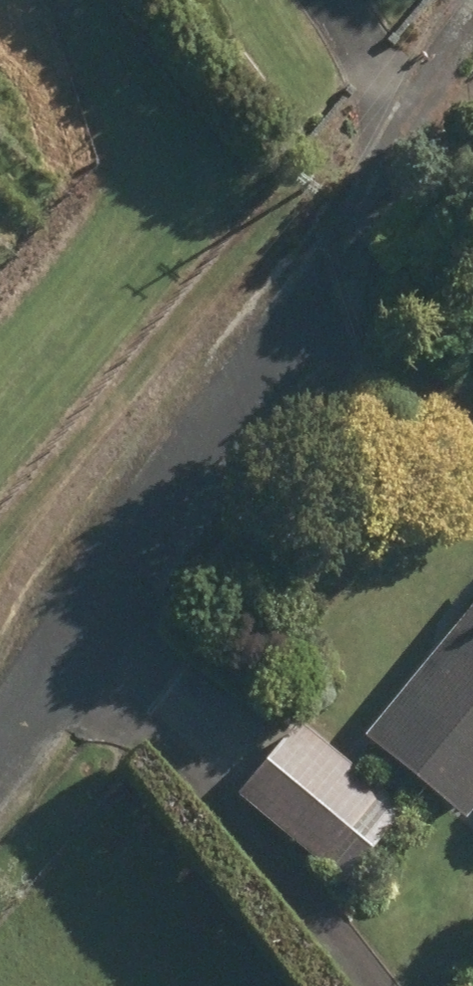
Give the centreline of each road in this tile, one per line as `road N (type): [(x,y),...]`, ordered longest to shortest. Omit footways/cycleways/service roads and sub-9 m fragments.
road 1 (residential): [(346,281),(80,659),(0,754)]
road 2 (track): [(80,659),(354,985)]
road 3 (residential): [(346,281),(472,8)]

